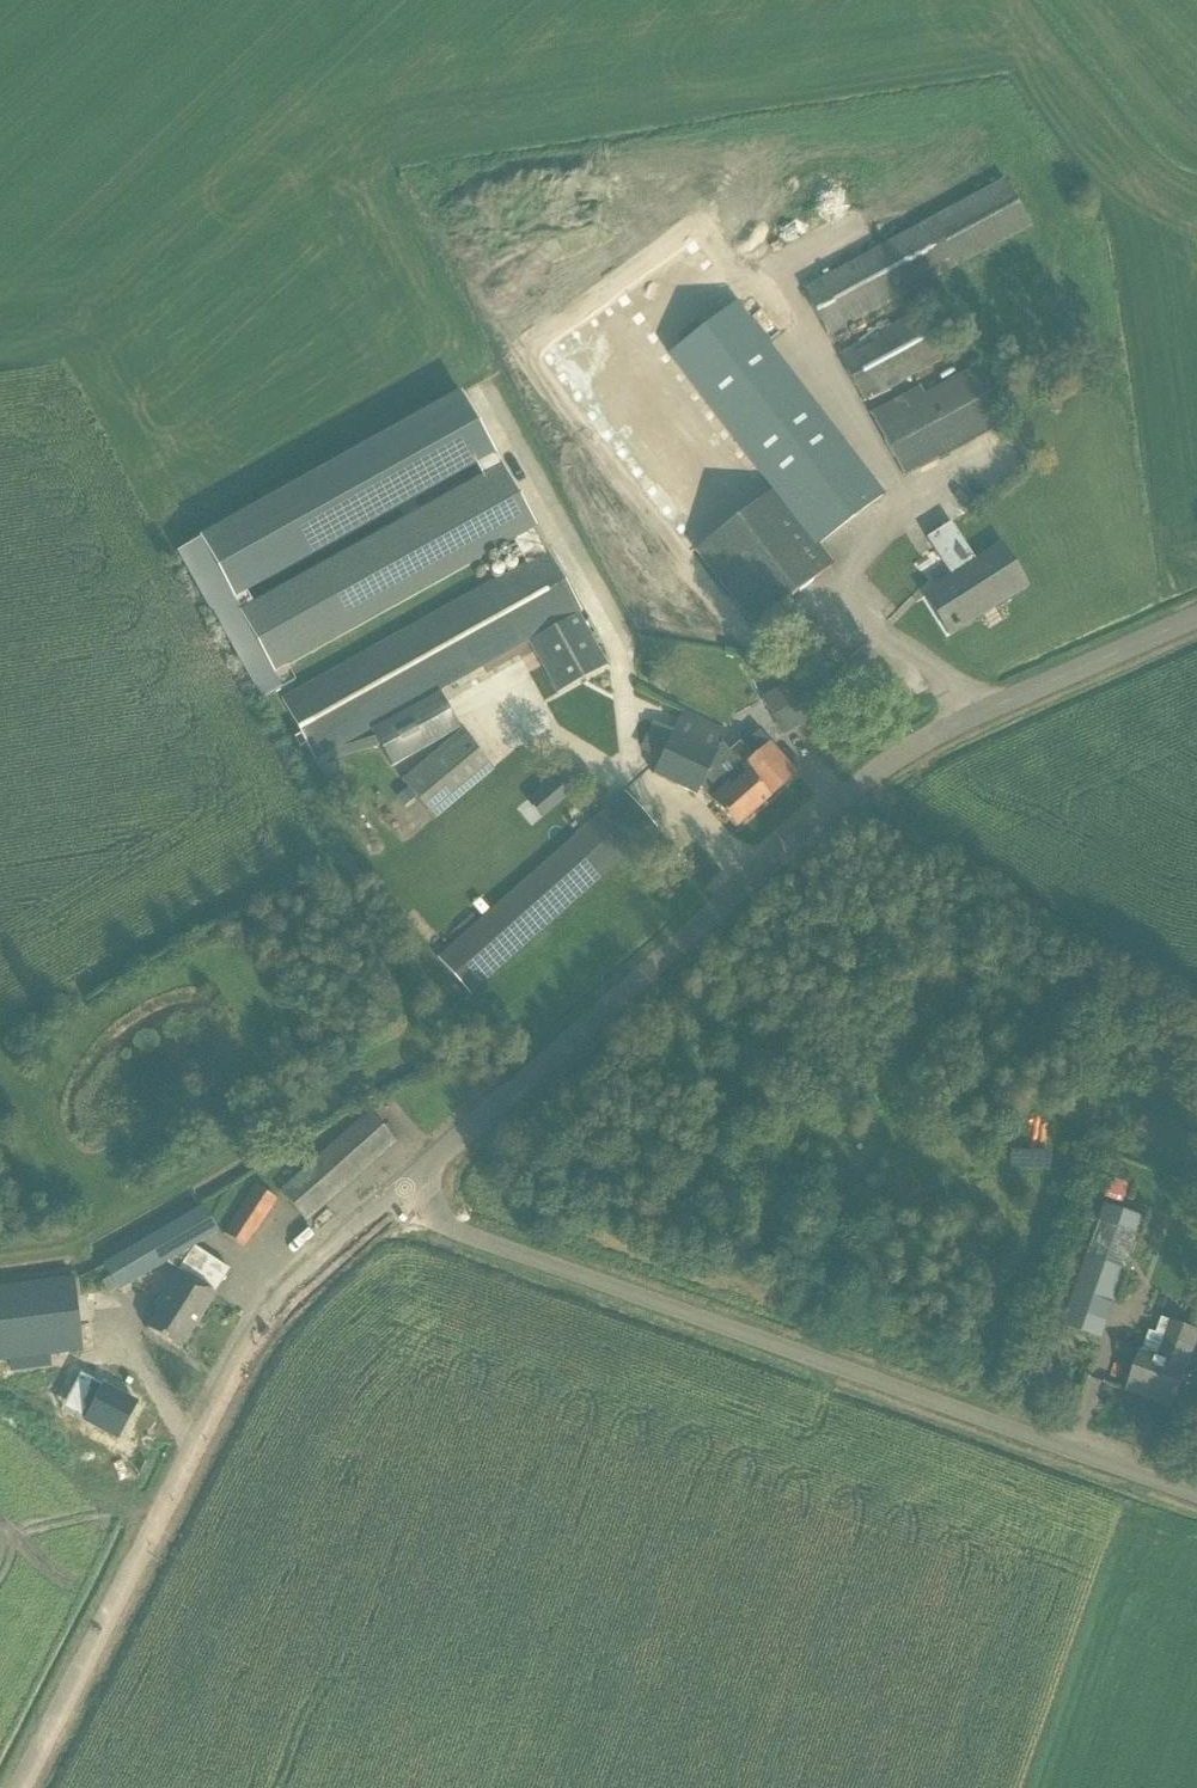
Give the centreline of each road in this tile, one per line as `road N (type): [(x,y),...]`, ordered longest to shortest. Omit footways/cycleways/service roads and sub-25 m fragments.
road 1 (unclassified): [(392,1199),(891,760),(1196,617)]
road 2 (unclassified): [(1196,1495),(610,1286),(392,1199)]
road 3 (unclassified): [(19,1787),(257,1330),(392,1199)]

